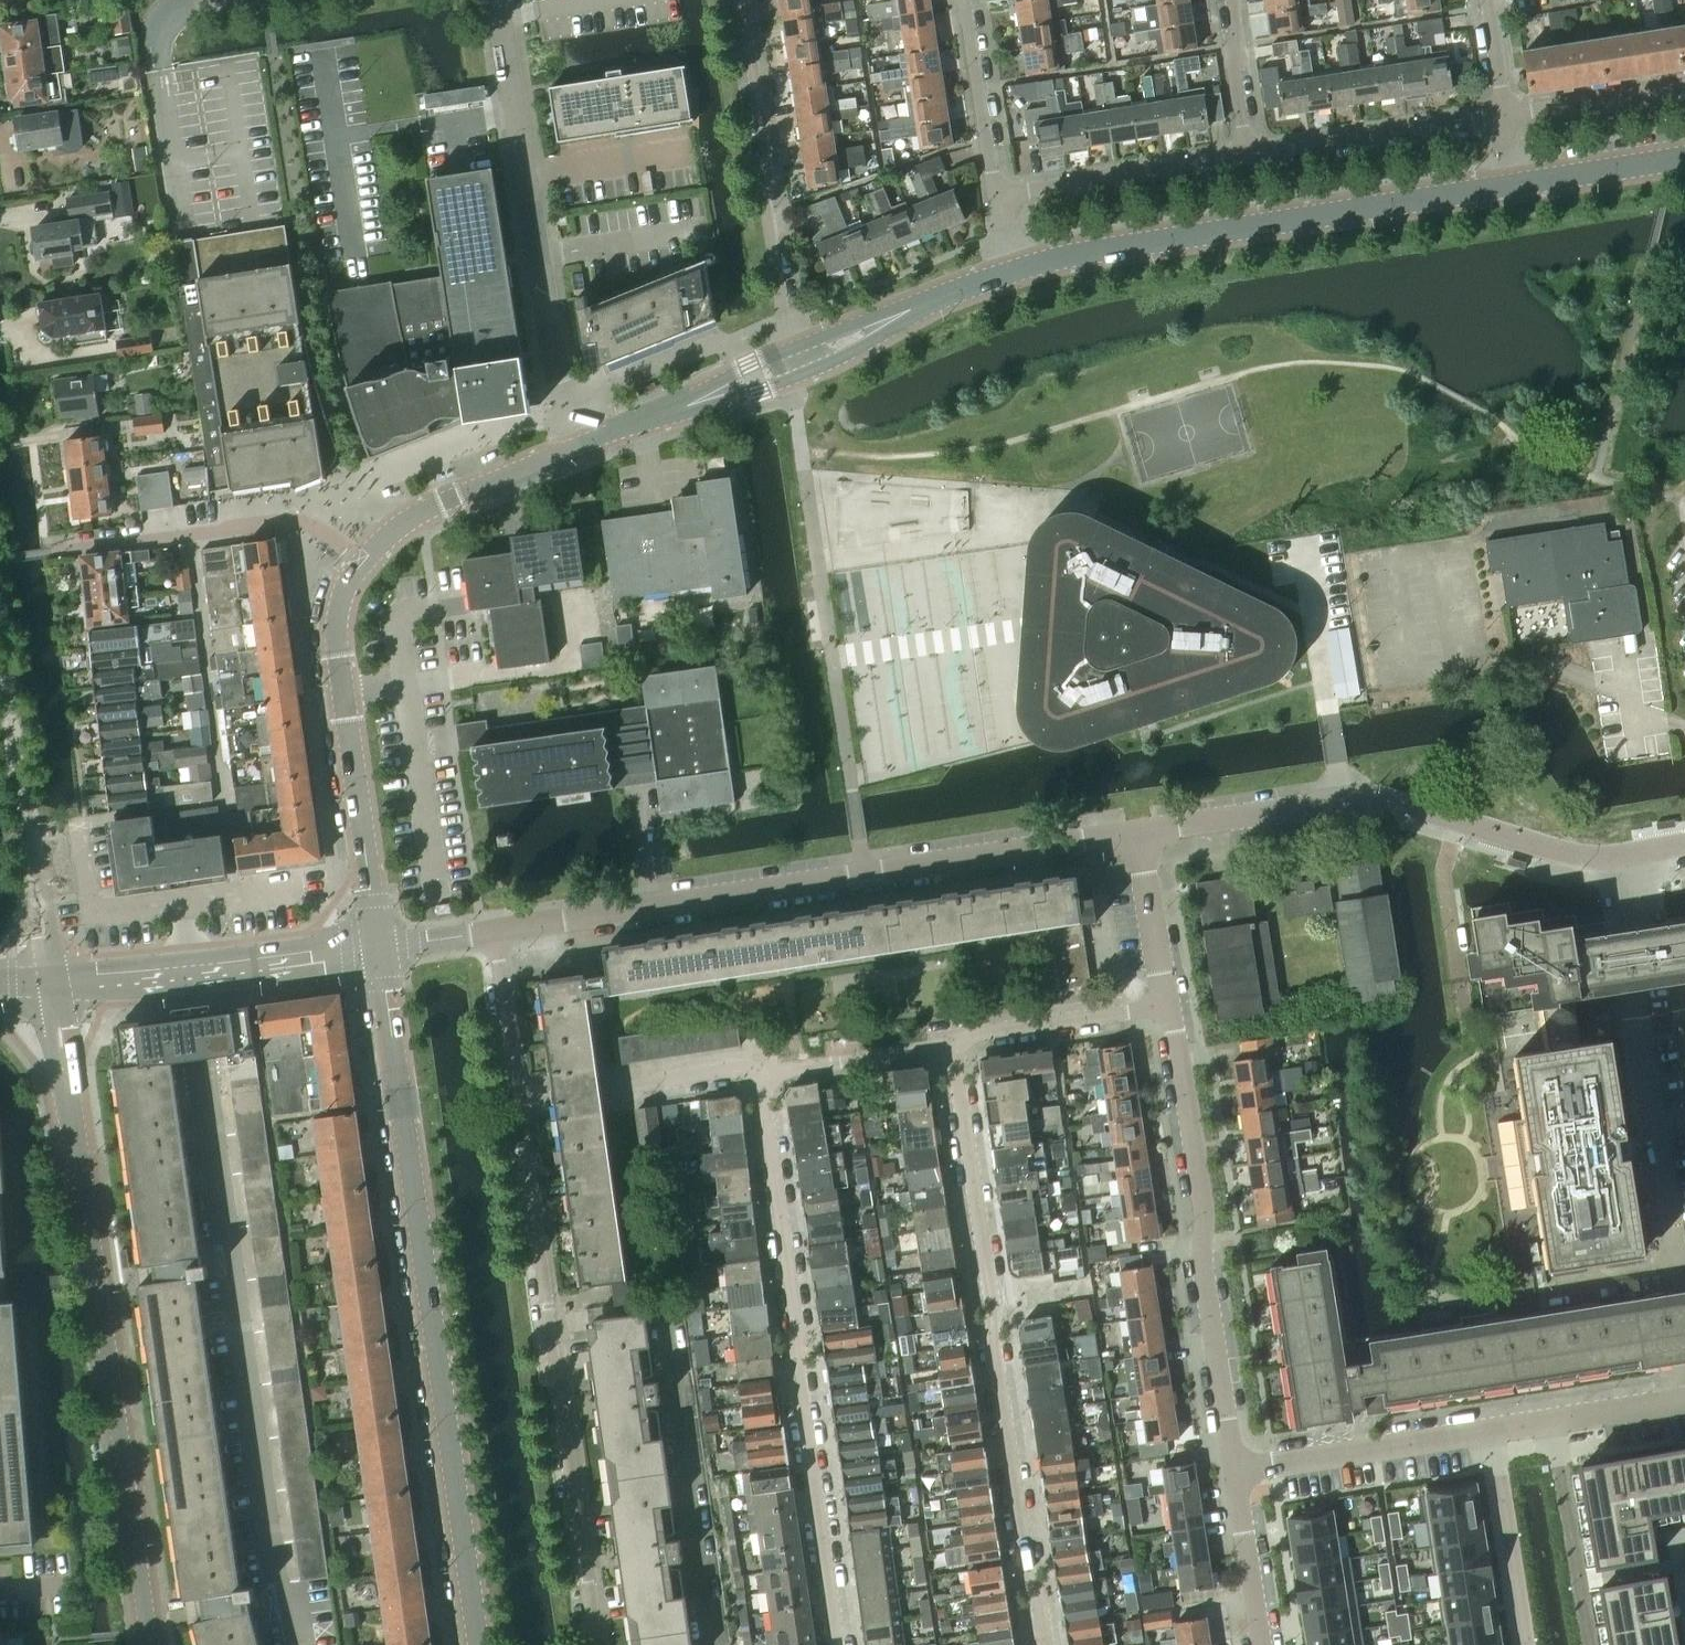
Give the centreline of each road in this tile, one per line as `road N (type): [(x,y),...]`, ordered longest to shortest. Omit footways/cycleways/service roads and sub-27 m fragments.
road 1 (secondary): [(477,1644),(373,948)]
road 2 (residential): [(499,934),(1139,834)]
road 3 (secondary): [(373,948),(338,630),(351,586),(366,556),(422,513),(582,446)]
road 4 (residential): [(1047,1644),(959,1039)]
road 5 (residential): [(843,1644),(762,1070)]
road 6 (residential): [(1139,834),(1377,798),(1609,859),(1684,847)]
road 7 (residential): [(594,1644),(525,1104)]
road 8 (secondary): [(1014,272),(1119,248),(1509,190)]
road 9 (residential): [(1238,1472),(1167,1000)]
road 10 (residential): [(582,446),(498,0)]
road 11 (residential): [(742,0),(790,363)]
road 12 (residential): [(49,980),(0,647)]
road 13 (tertiary): [(49,980),(373,948)]
road 14 (residential): [(1254,153),(997,197)]
road 15 (residential): [(1238,1472),(1493,1430)]
road 16 (residential): [(1502,119),(1254,153)]
road 17 (secondary): [(790,363),(1014,272)]
road 18 (residential): [(762,1070),(525,1104)]
road 19 (secondary): [(582,446),(790,363)]
road 20 (residential): [(1493,1430),(1527,1644)]
road 21 (residential): [(959,1039),(1167,1000)]
road 22 (residential): [(997,197),(965,0)]
road 23 (residential): [(762,1070),(959,1039)]
road 24 (residential): [(1493,1430),(1684,1398)]
road 25 (residential): [(1684,90),(1502,119)]
road 26 (secondary): [(1509,190),(1684,162)]
road 27 (residential): [(1262,1644),(1238,1472)]
road 28 (residential): [(525,1104),(499,934)]
road 29 (residential): [(1167,1000),(1139,834)]
road 30 (residential): [(1254,153),(1231,0)]
road 31 (residential): [(373,948),(499,934)]
road 32 (residential): [(1482,0),(1502,119)]

